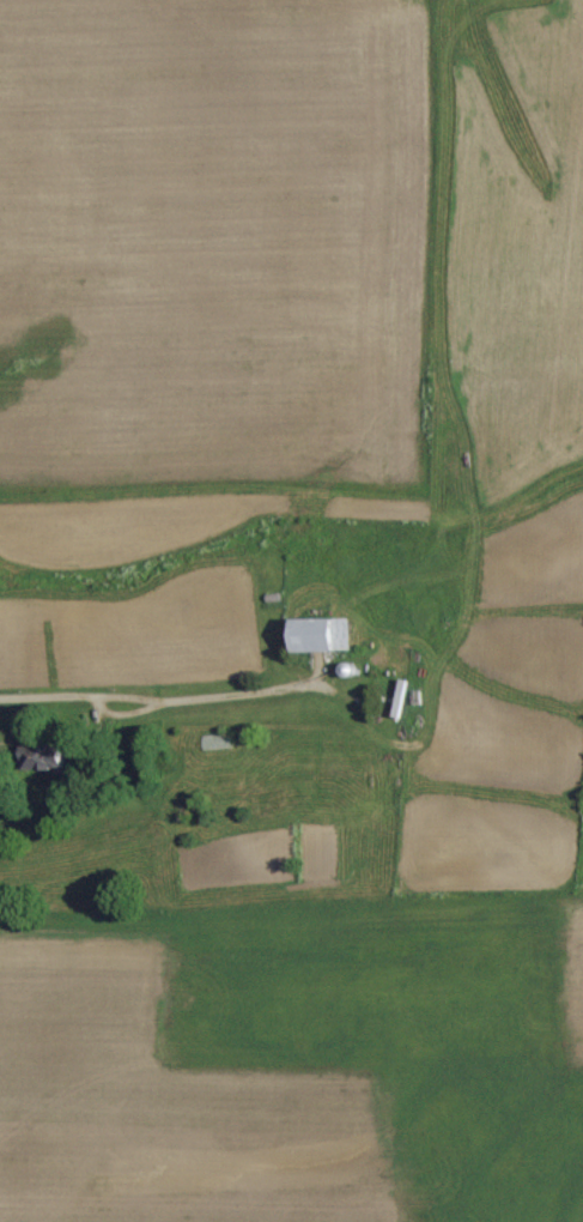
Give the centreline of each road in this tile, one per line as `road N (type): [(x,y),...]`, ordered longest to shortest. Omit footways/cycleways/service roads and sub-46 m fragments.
road 1 (residential): [(0,701),(360,707)]

